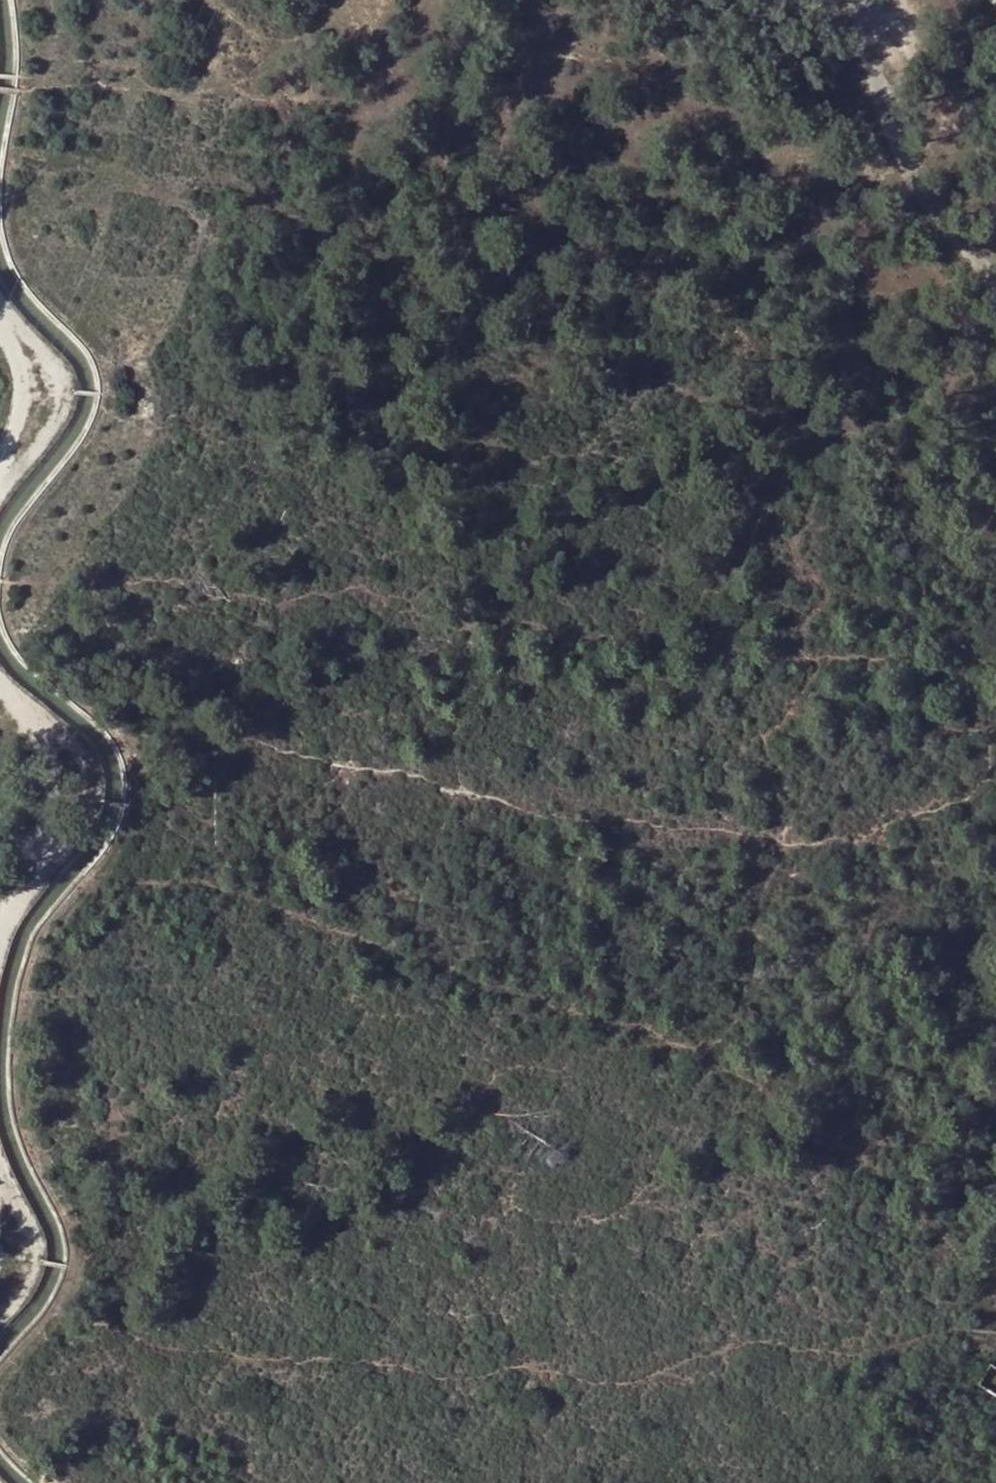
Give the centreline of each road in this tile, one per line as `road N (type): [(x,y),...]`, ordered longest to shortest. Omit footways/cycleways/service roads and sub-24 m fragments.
road 1 (track): [(0,683),(79,748),(98,796),(84,841),(11,922),(0,954)]
road 2 (unclassified): [(862,0),(884,107),(929,198),(995,270)]
road 3 (track): [(0,306),(58,378),(63,407),(0,498)]
road 4 (track): [(0,1163),(35,1252),(25,1296),(0,1321)]
road 5 (track): [(0,462),(18,398),(0,324)]

